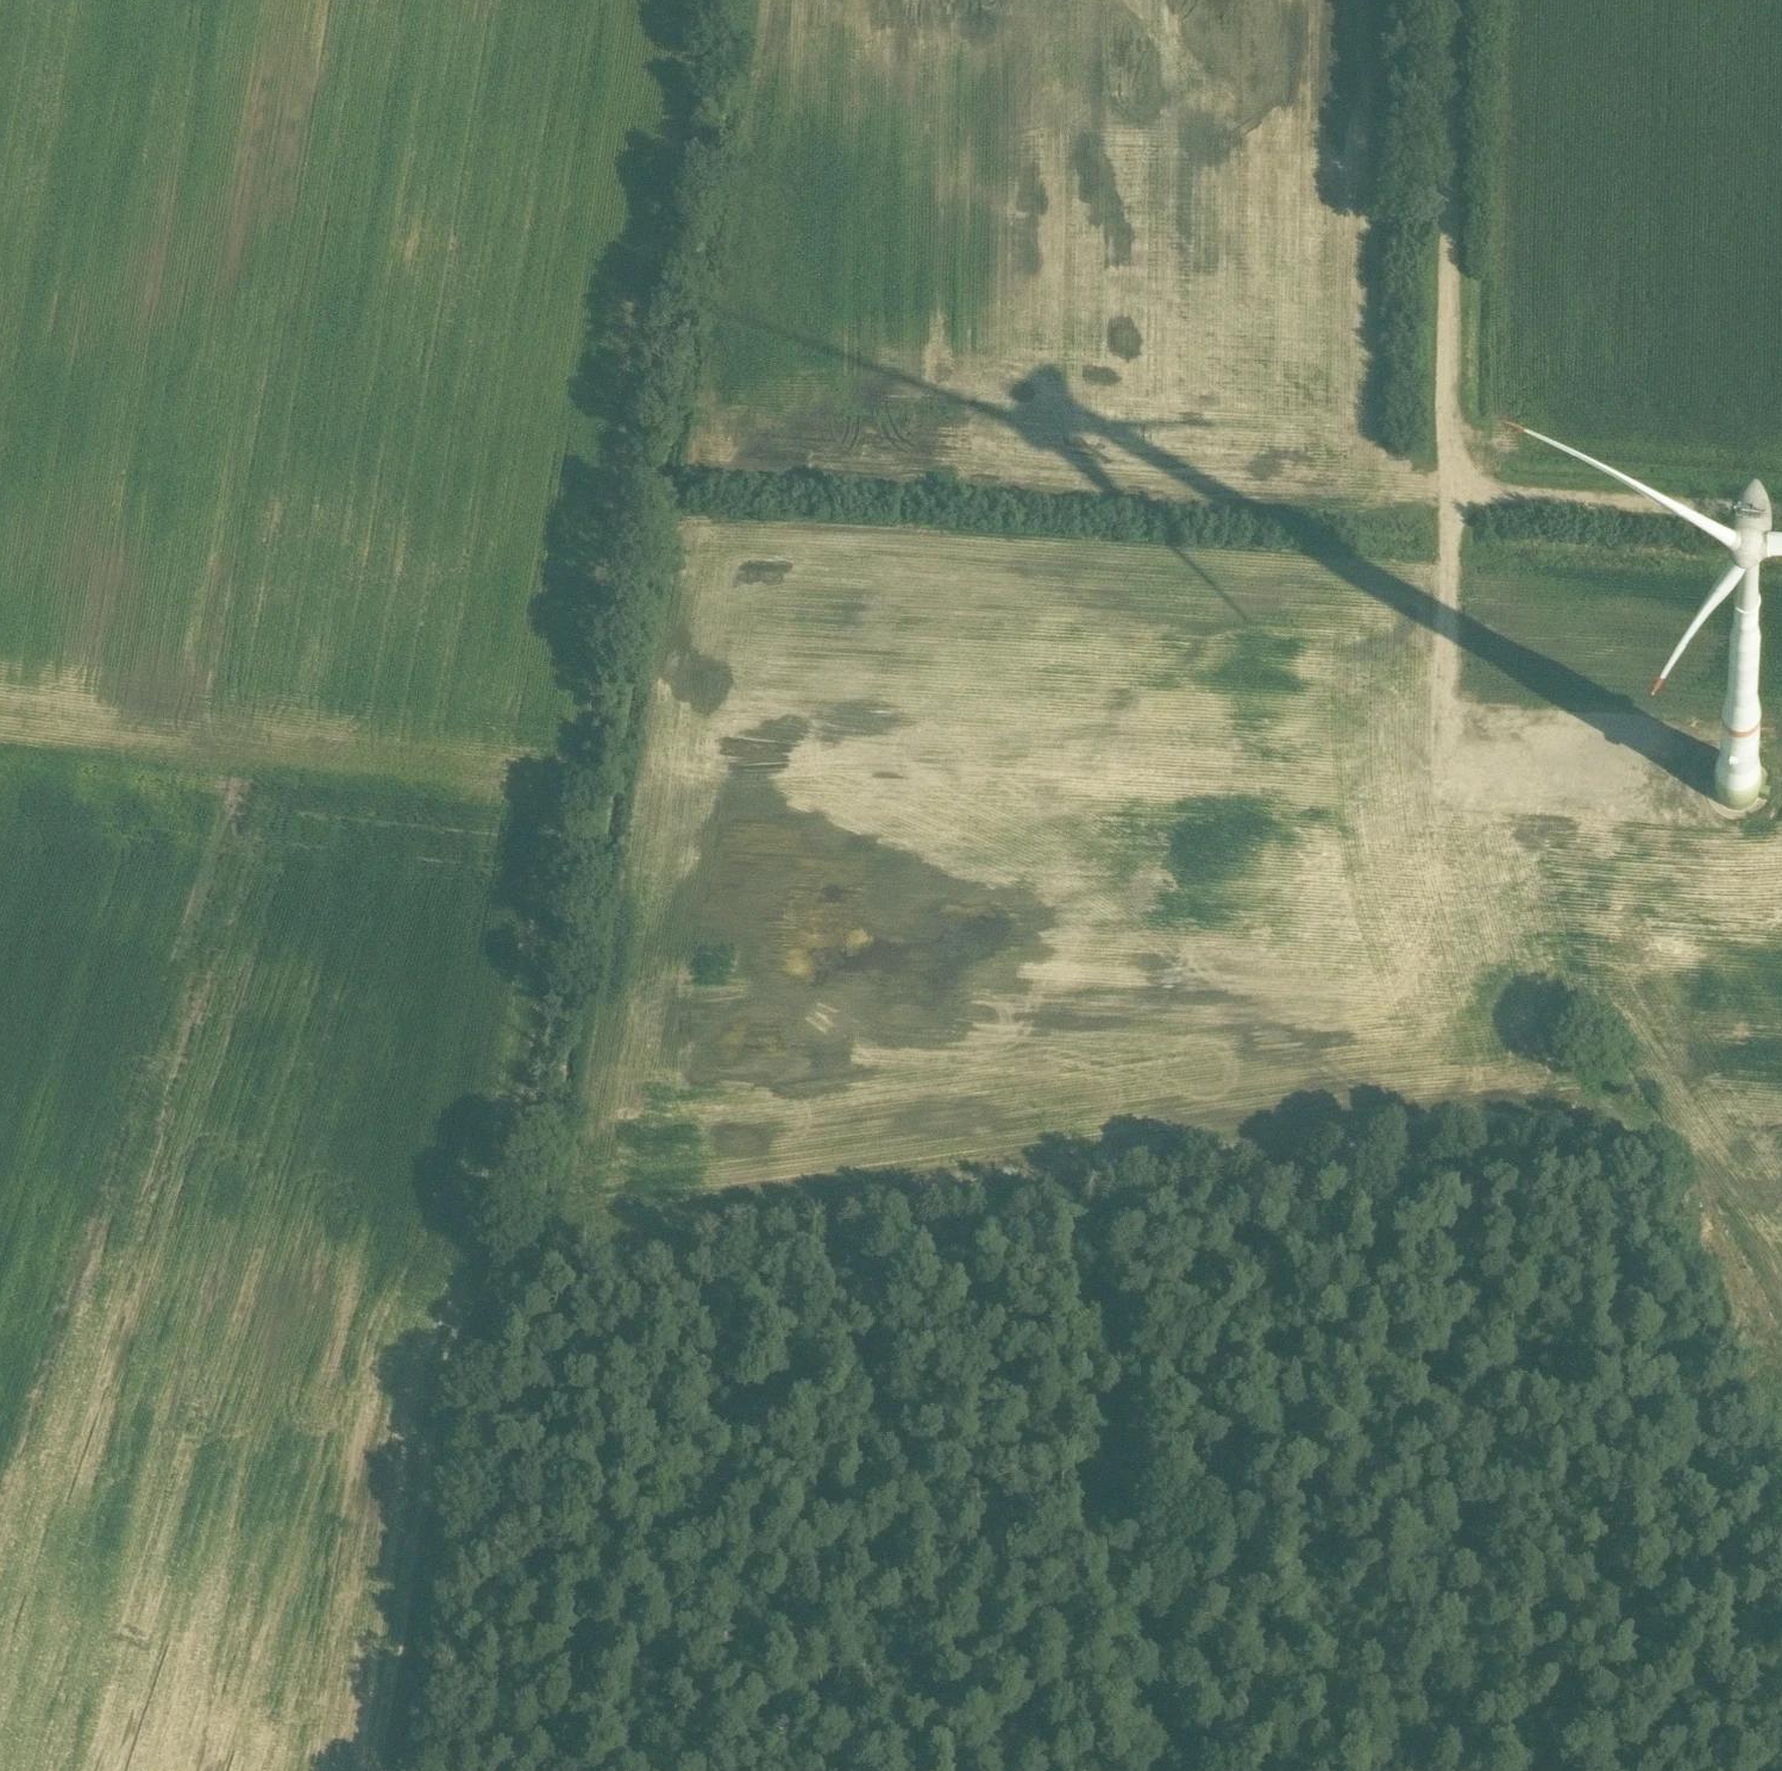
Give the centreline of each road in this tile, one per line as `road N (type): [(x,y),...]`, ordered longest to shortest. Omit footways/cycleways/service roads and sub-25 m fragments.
road 1 (track): [(1781,500),(1506,482),(1477,470),(1462,412),(1464,0)]

